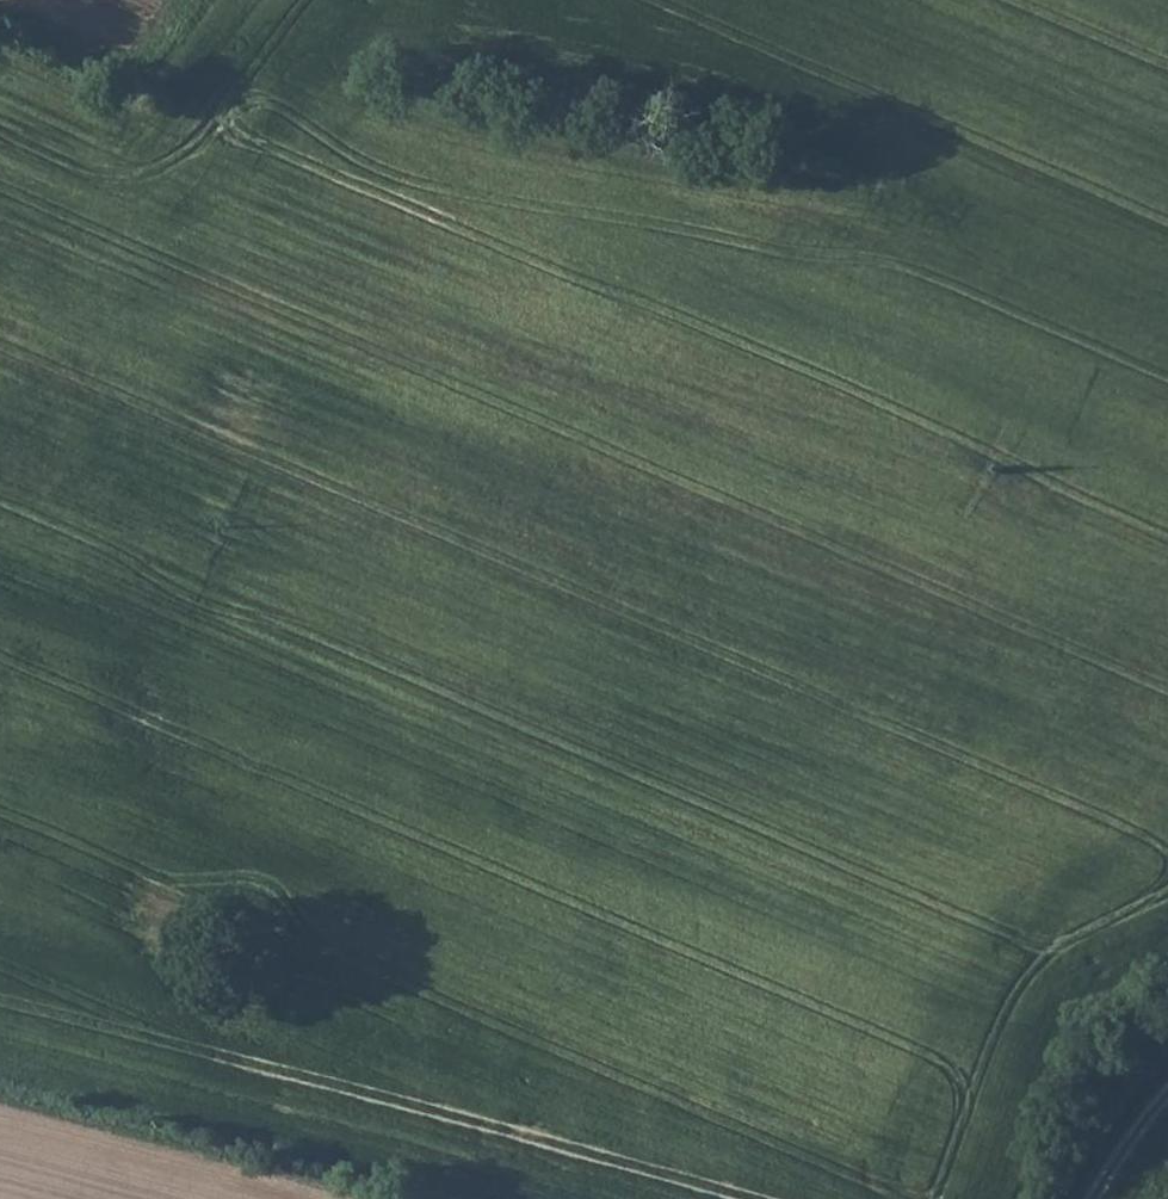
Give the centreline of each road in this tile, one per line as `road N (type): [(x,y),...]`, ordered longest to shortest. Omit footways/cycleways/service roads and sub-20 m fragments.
road 1 (track): [(1167,1094),(1095,1198)]

